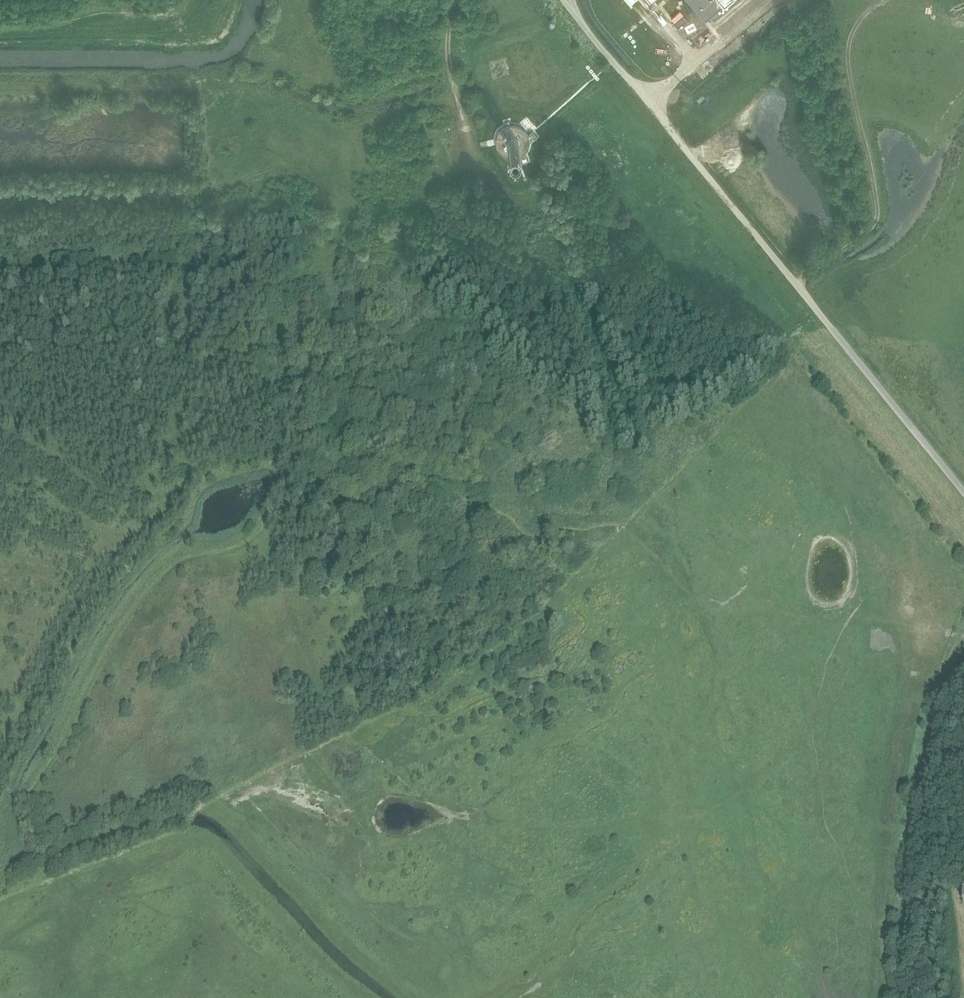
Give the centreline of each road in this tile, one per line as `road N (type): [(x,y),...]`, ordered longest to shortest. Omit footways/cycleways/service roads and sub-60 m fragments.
road 1 (unclassified): [(963,490),(576,17),(571,0)]
road 2 (track): [(881,0),(852,31),(847,61),(872,228),(798,285)]
road 3 (track): [(480,158),(451,73),(447,35),(457,0)]

